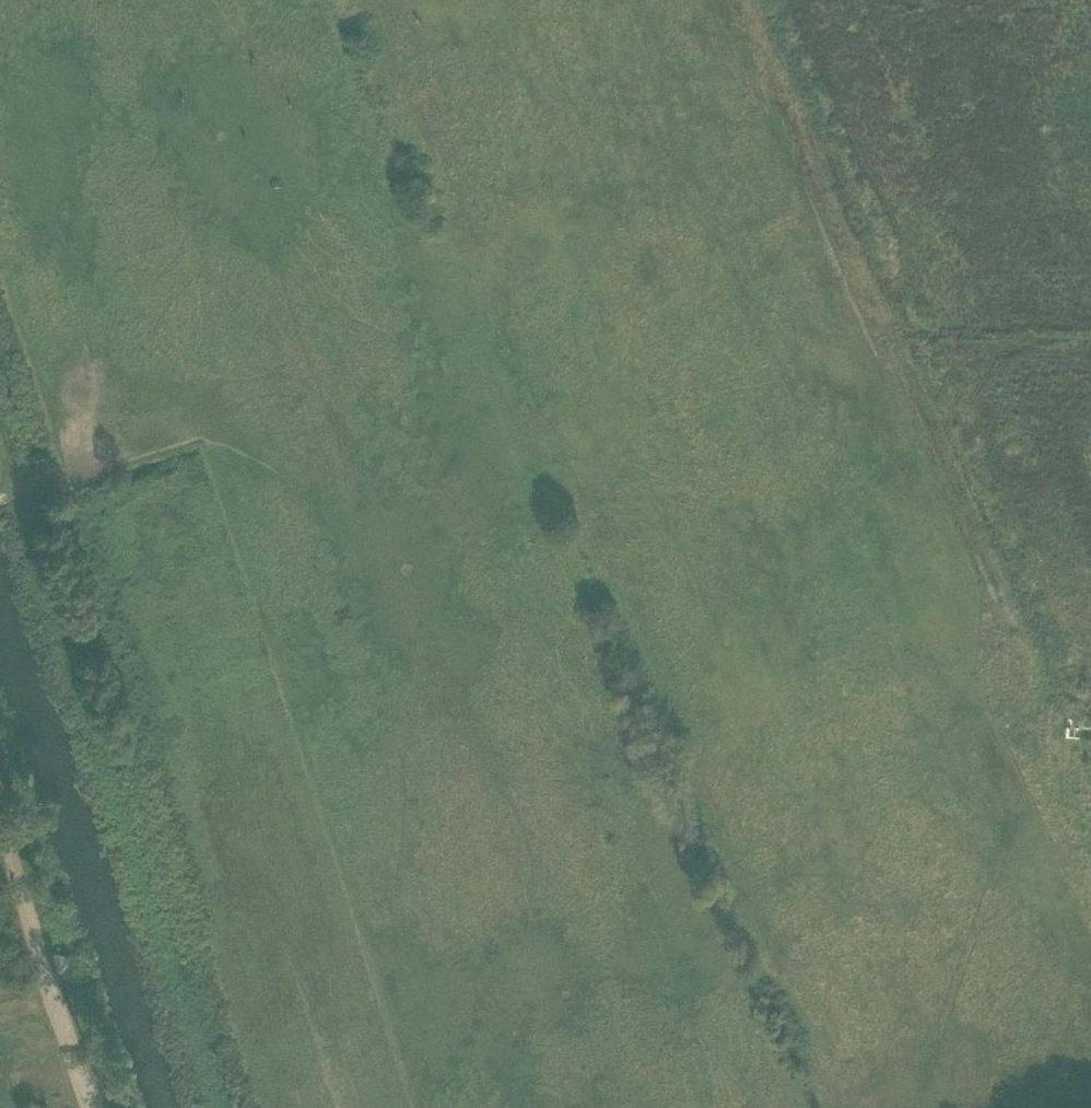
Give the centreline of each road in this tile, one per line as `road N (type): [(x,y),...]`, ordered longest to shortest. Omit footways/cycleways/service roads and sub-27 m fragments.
road 1 (track): [(96,1107),(0,837)]

